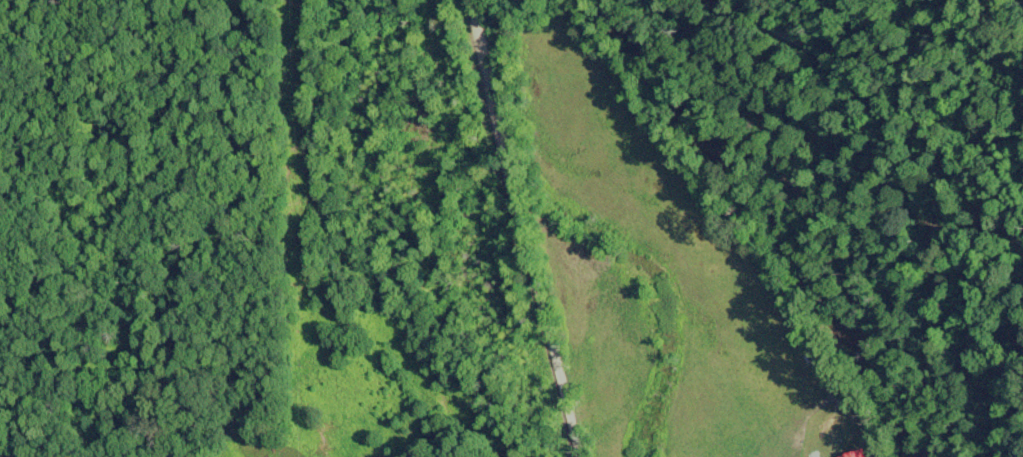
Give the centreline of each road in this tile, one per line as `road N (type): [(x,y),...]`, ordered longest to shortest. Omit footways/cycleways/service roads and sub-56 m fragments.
road 1 (residential): [(579,456),(469,0)]

